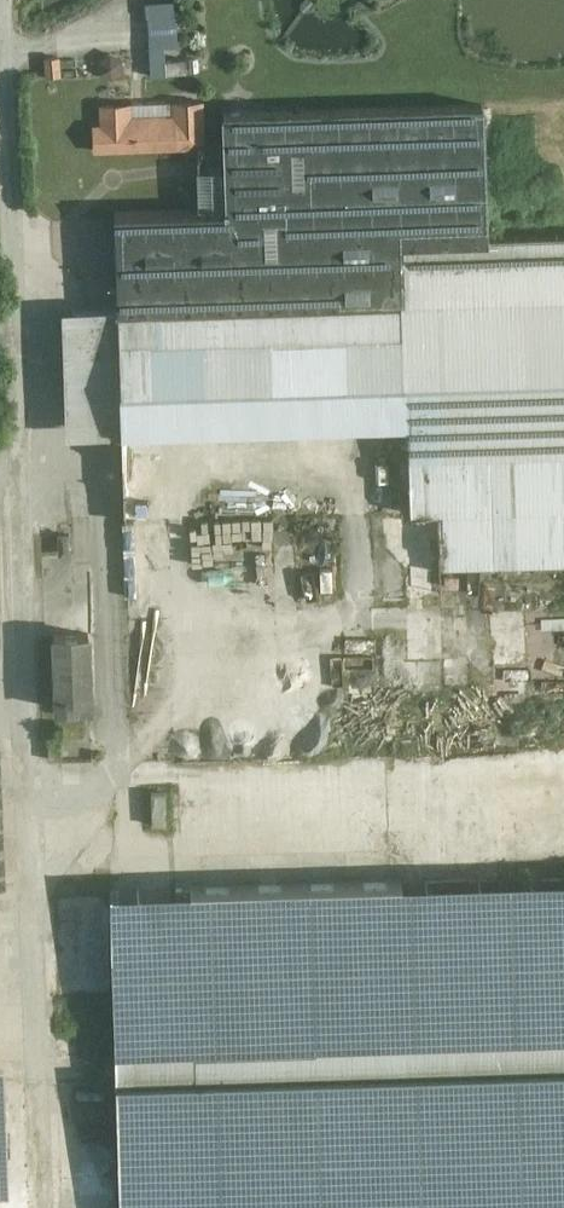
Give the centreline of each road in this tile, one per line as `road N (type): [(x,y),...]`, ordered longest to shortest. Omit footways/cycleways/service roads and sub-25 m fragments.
road 1 (unclassified): [(6,0),(25,695)]
road 2 (unclassified): [(39,1207),(25,695)]
road 3 (track): [(563,705),(449,719),(386,705)]

